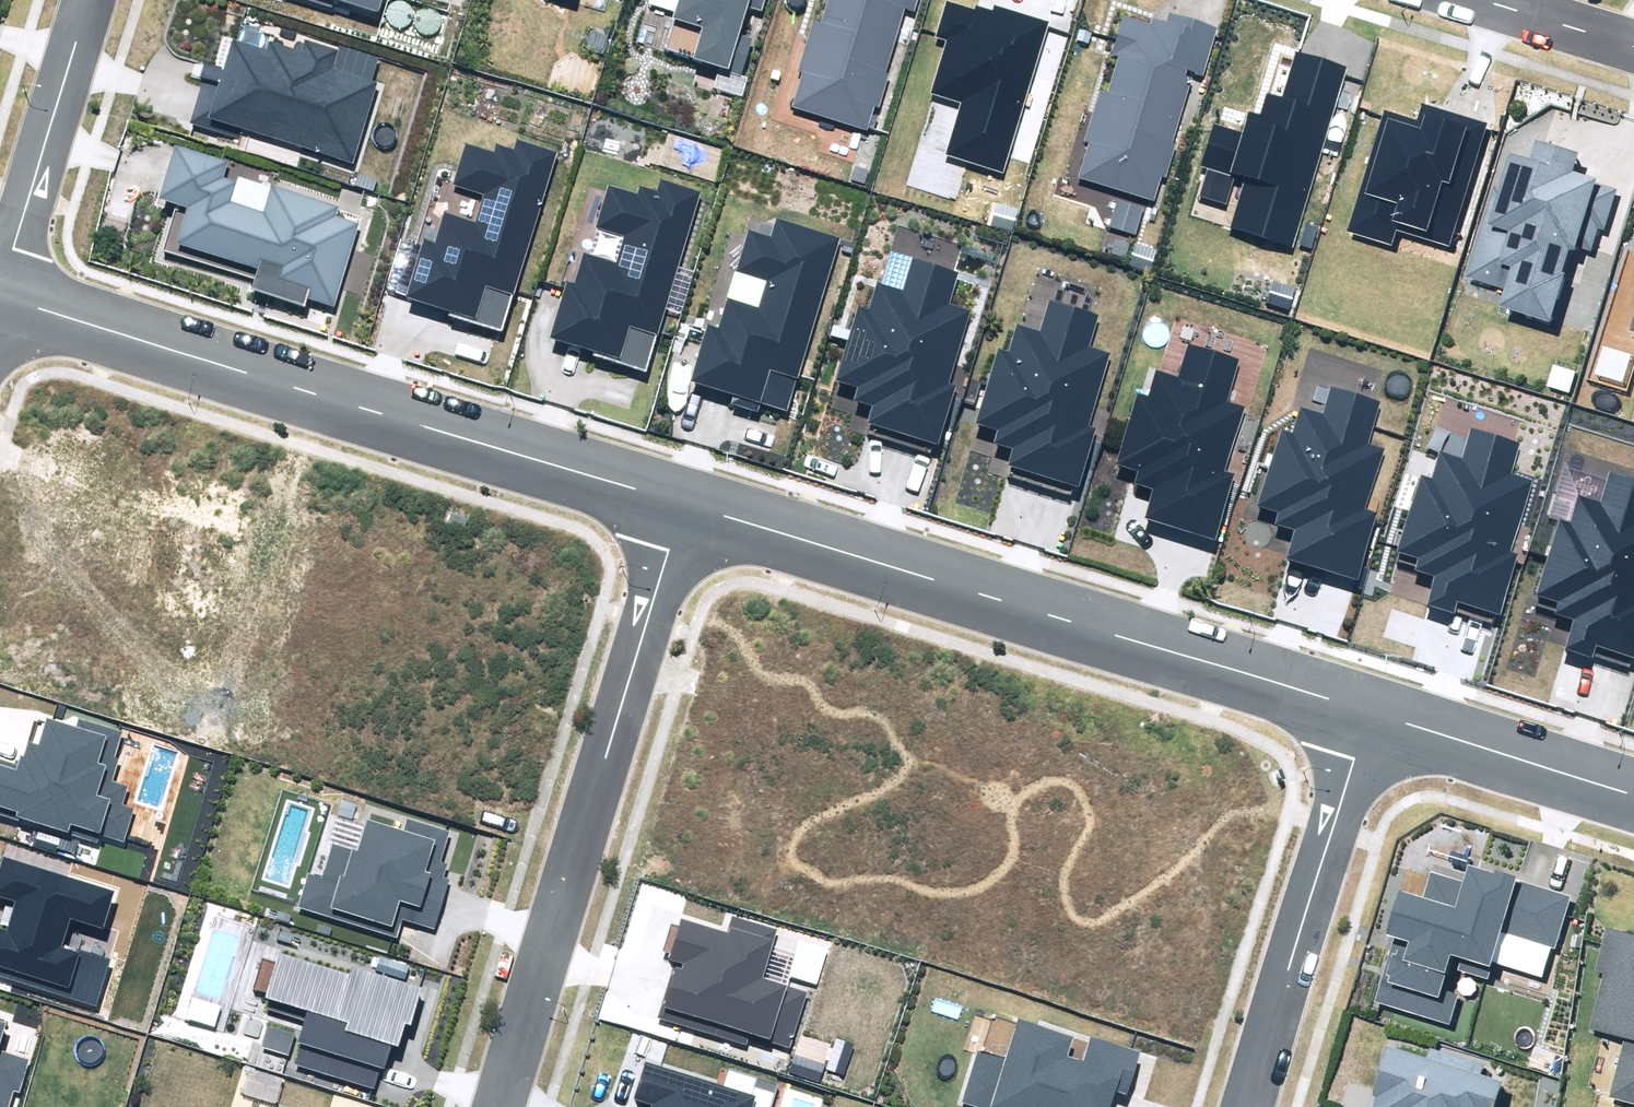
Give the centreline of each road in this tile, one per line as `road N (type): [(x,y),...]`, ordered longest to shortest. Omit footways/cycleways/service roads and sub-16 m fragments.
road 1 (residential): [(1,292),(686,498)]
road 2 (residential): [(686,498),(1367,709)]
road 3 (residential): [(491,1106),(686,498)]
road 4 (residential): [(1248,1106),(1367,709)]
road 5 (residential): [(1,292),(91,0)]
road 6 (residential): [(1367,709),(1633,791)]
road 7 (residential): [(1633,44),(1491,0)]

